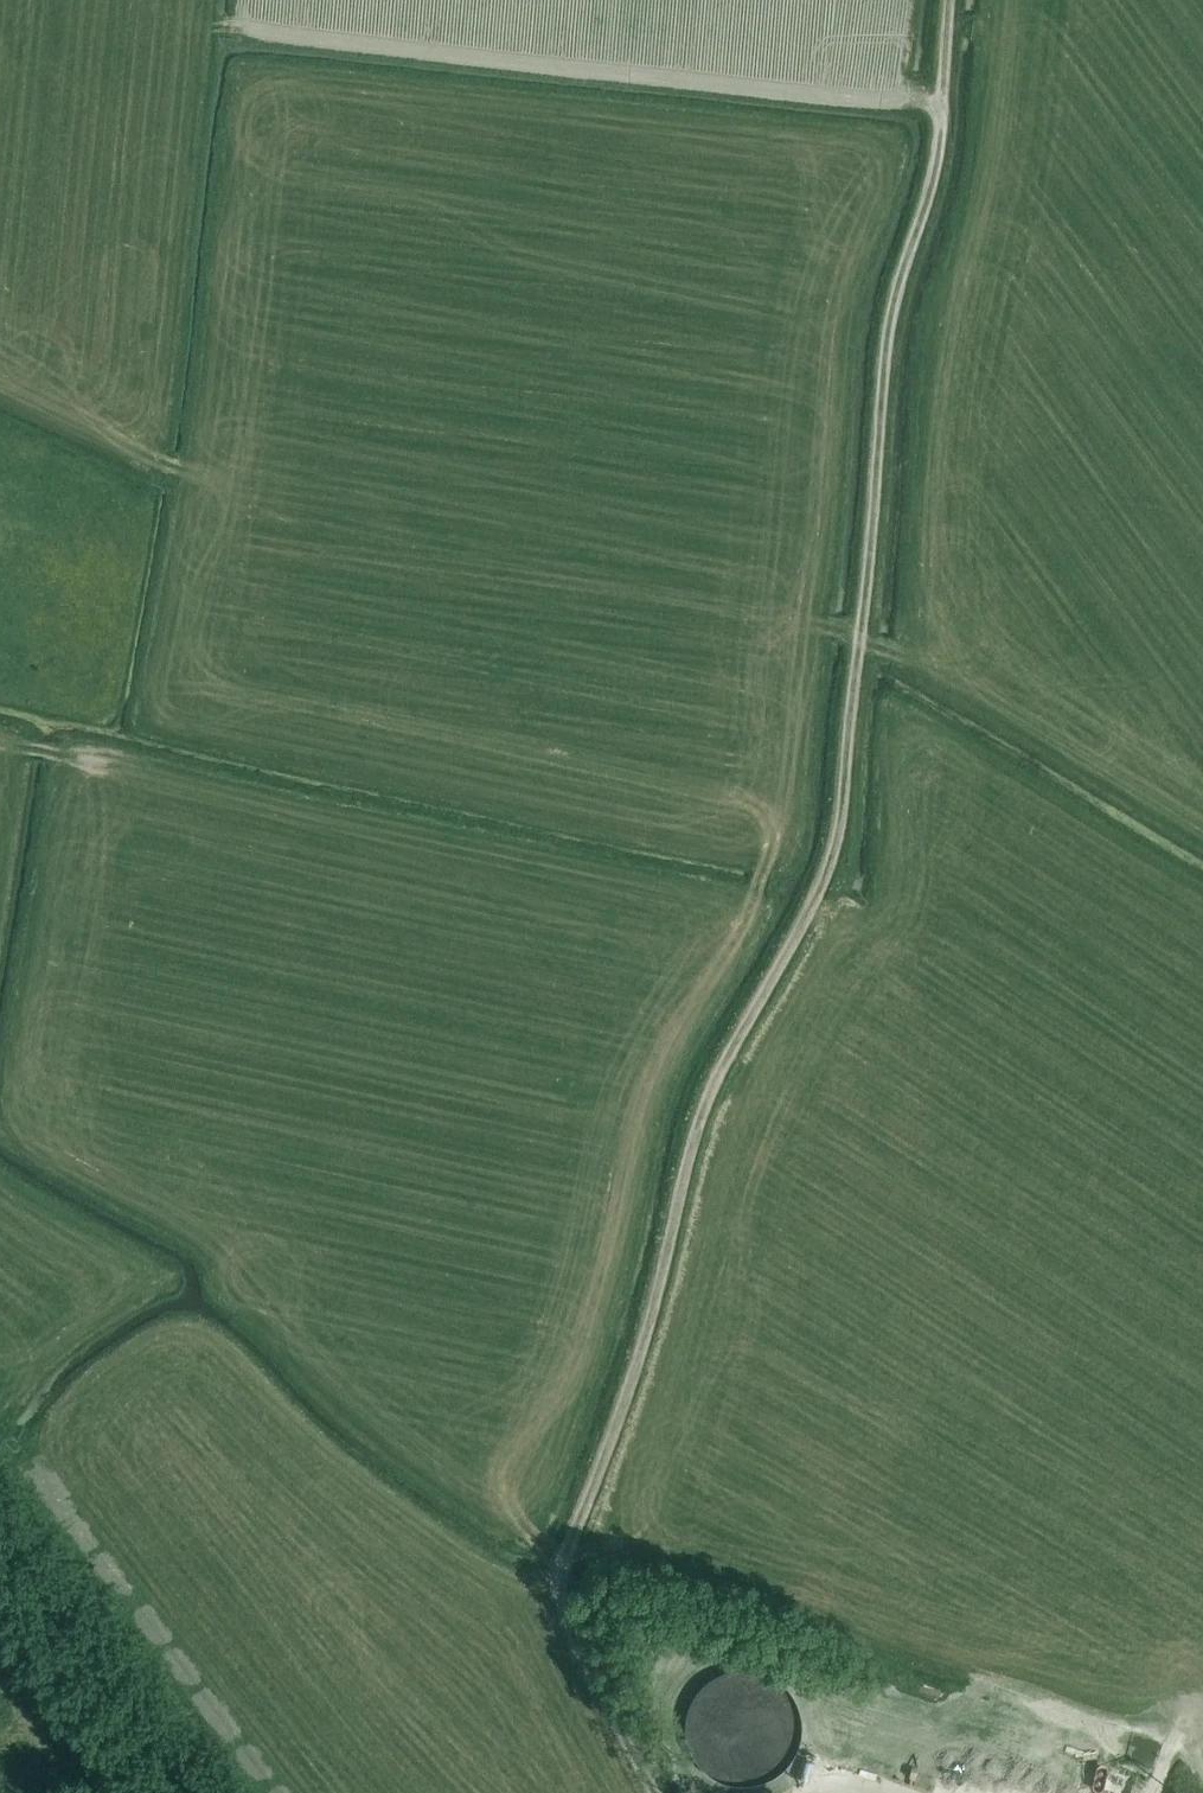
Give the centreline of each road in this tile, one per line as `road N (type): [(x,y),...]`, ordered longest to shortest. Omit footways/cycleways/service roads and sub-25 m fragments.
road 1 (track): [(653,1792),(564,1615),(560,1584),(649,1322),(707,1102),(833,857),(887,333),(938,157),(949,0)]
road 2 (tertiary): [(0,1555),(176,1792)]

